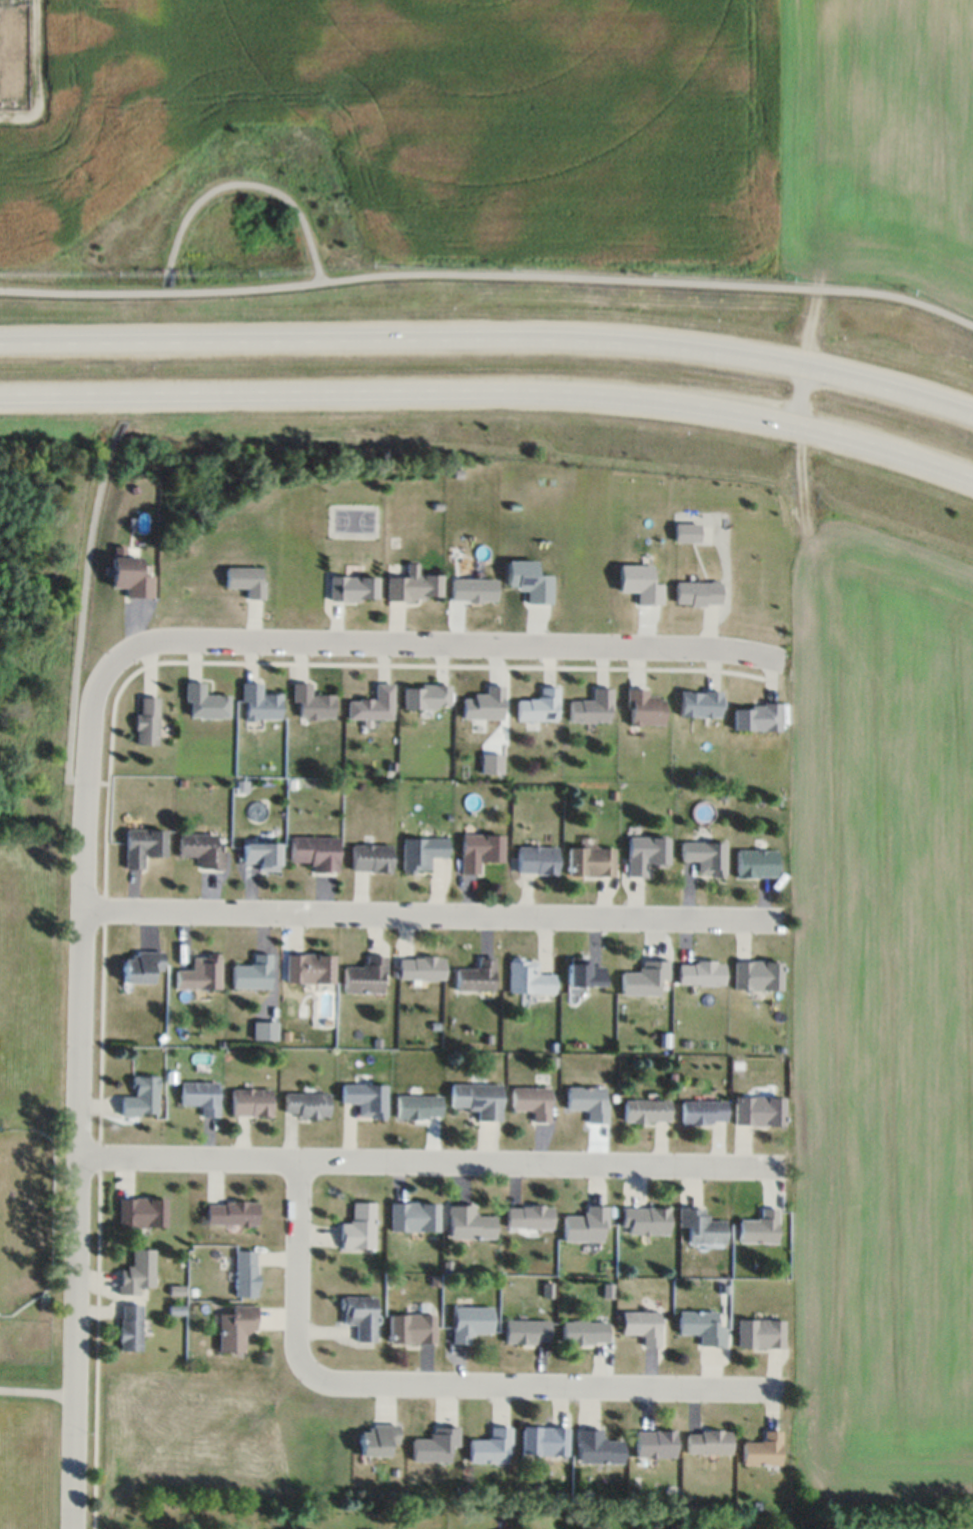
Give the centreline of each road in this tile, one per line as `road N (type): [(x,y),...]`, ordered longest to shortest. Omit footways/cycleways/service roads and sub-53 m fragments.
road 1 (trunk): [(0,393),(595,390),(795,422),(911,454),(972,482)]
road 2 (trunk): [(972,414),(804,368),(652,343),(0,342)]
road 3 (residential): [(74,1528),(81,908),(91,704),(115,659)]
road 4 (residential): [(79,1156),(782,1166)]
road 5 (residential): [(81,908),(780,920)]
road 6 (residential): [(298,1158),(296,1338),(301,1362),(315,1376),(339,1383),(783,1389)]
road 7 (residential): [(782,659),(698,647),(166,639),(115,659)]

